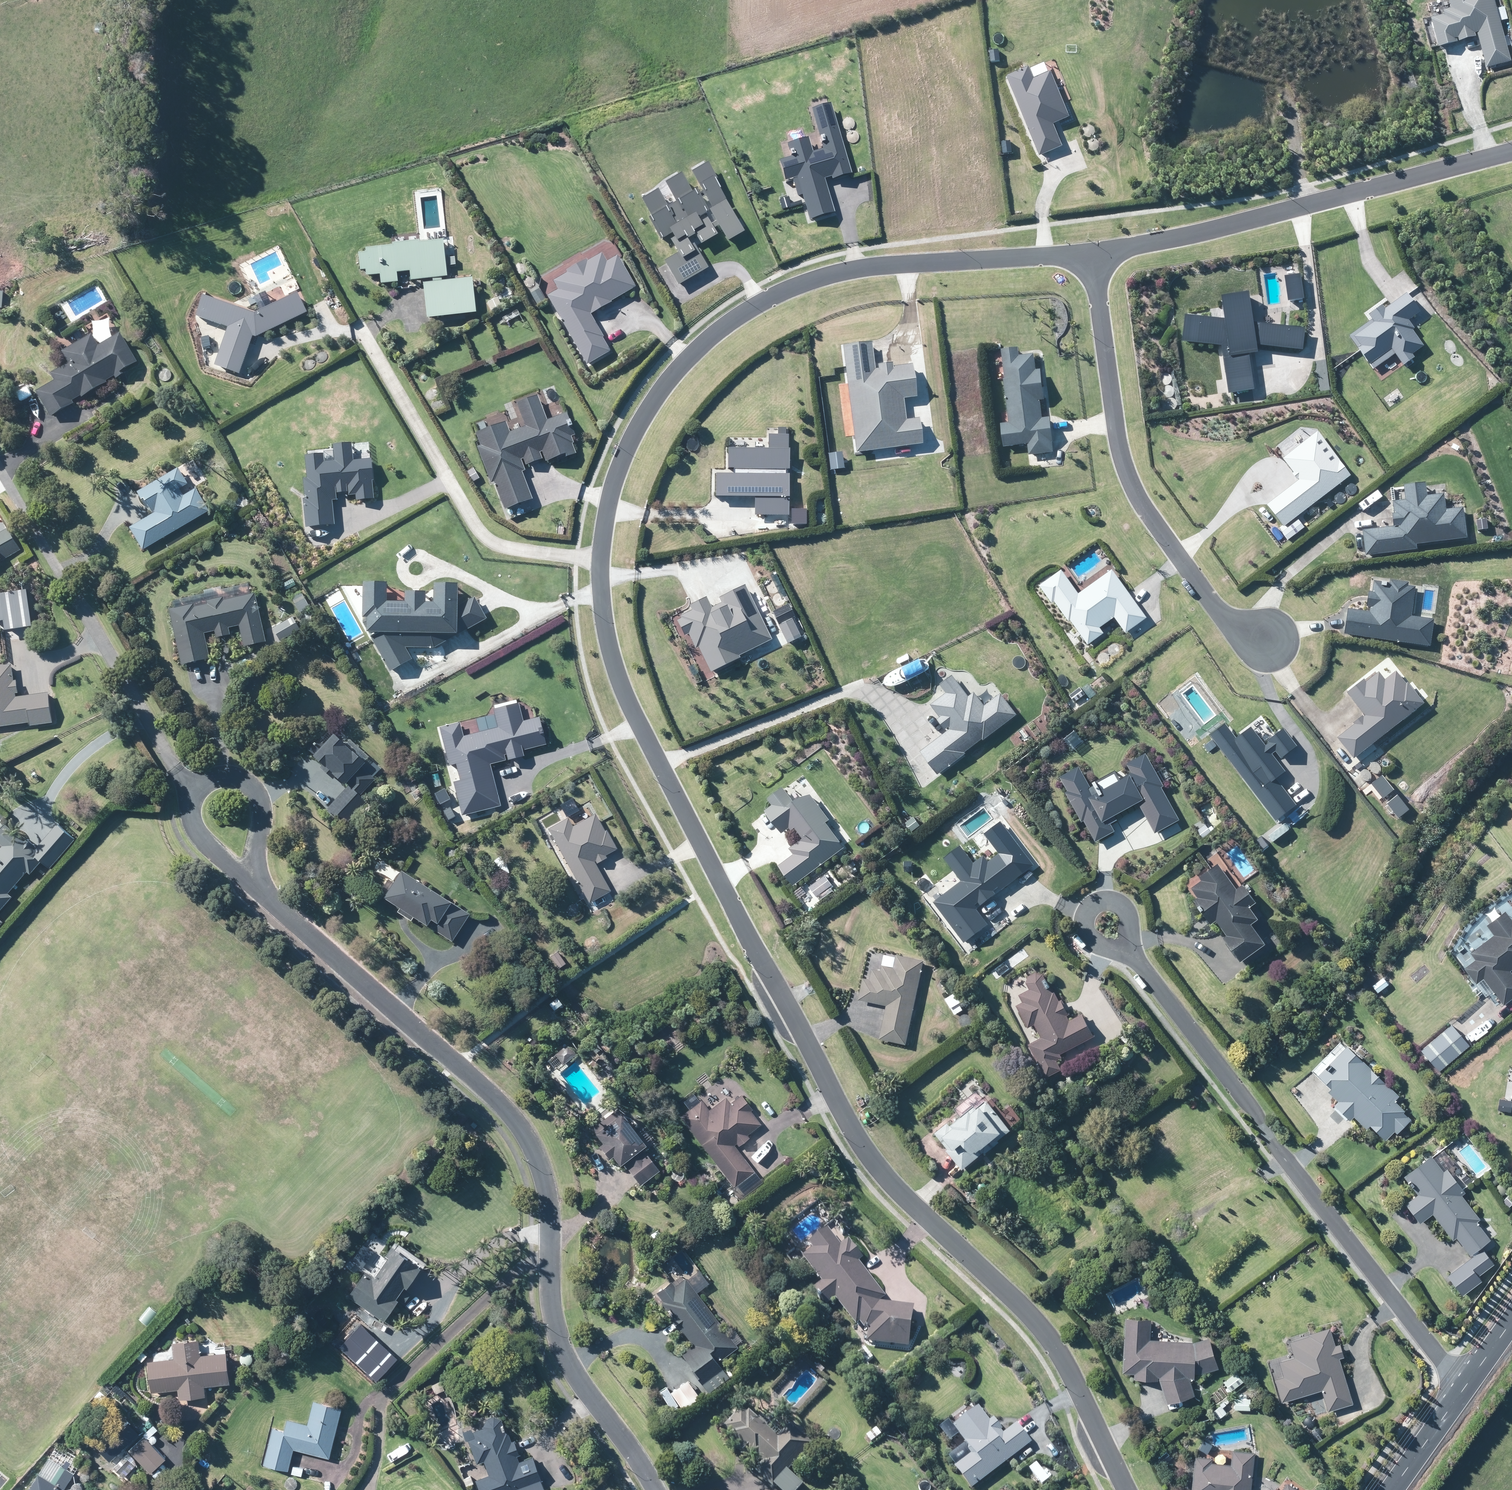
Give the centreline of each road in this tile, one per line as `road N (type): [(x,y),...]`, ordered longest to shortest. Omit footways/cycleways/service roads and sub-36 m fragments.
road 1 (residential): [(1126,1489),(1040,1328),(896,1190),(846,1121),(630,709),(609,645),(600,558),(613,485),(650,403),(731,318),(810,279),(855,268),(1092,252)]
road 2 (residential): [(657,1489),(557,1341),(546,1190),(518,1120),(243,877)]
road 3 (residential): [(1464,1388),(1133,958)]
road 4 (residential): [(1092,252),(1119,451),(1133,490),(1219,614),(1244,637),(1266,642)]
road 5 (residential): [(1092,252),(1223,227),(1511,151)]
road 6 (residential): [(0,482),(190,796)]
road 7 (residential): [(190,796),(211,777),(230,776),(246,779),(260,798),(263,825),(243,877)]
road 8 (residential): [(1133,958),(1090,939),(1084,916),(1099,902),(1116,901),(1132,929)]
road 9 (tertiary): [(1464,1388),(1387,1489)]

